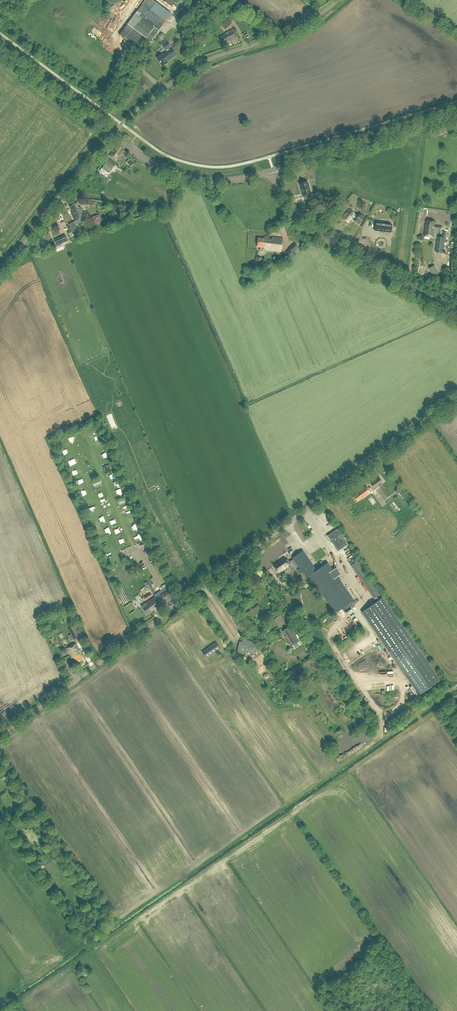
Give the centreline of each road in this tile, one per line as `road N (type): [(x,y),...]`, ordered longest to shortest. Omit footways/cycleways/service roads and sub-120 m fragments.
road 1 (unclassified): [(0,736),(456,398)]
road 2 (unclassified): [(111,133),(201,63),(293,30),(338,0)]
road 3 (unclassified): [(456,311),(324,239),(272,170)]
road 4 (tertiary): [(272,170),(456,116)]
road 5 (track): [(342,621),(331,642),(353,677),(403,683),(404,697),(379,740)]
road 6 (unclassified): [(0,272),(111,133)]
road 7 (tertiary): [(111,133),(190,178),(225,180),(272,170)]
road 8 (track): [(417,714),(281,808)]
road 9 (tertiary): [(111,133),(0,51)]

